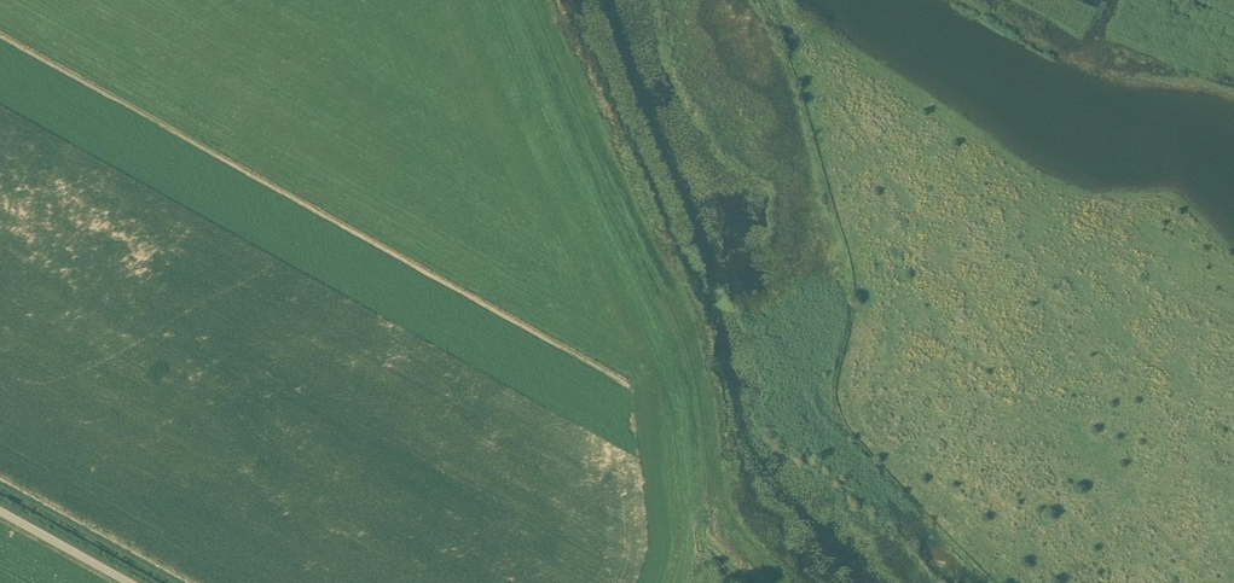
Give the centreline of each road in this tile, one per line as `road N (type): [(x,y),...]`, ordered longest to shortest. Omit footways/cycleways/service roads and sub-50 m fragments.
road 1 (unclassified): [(0,508),(131,582)]

